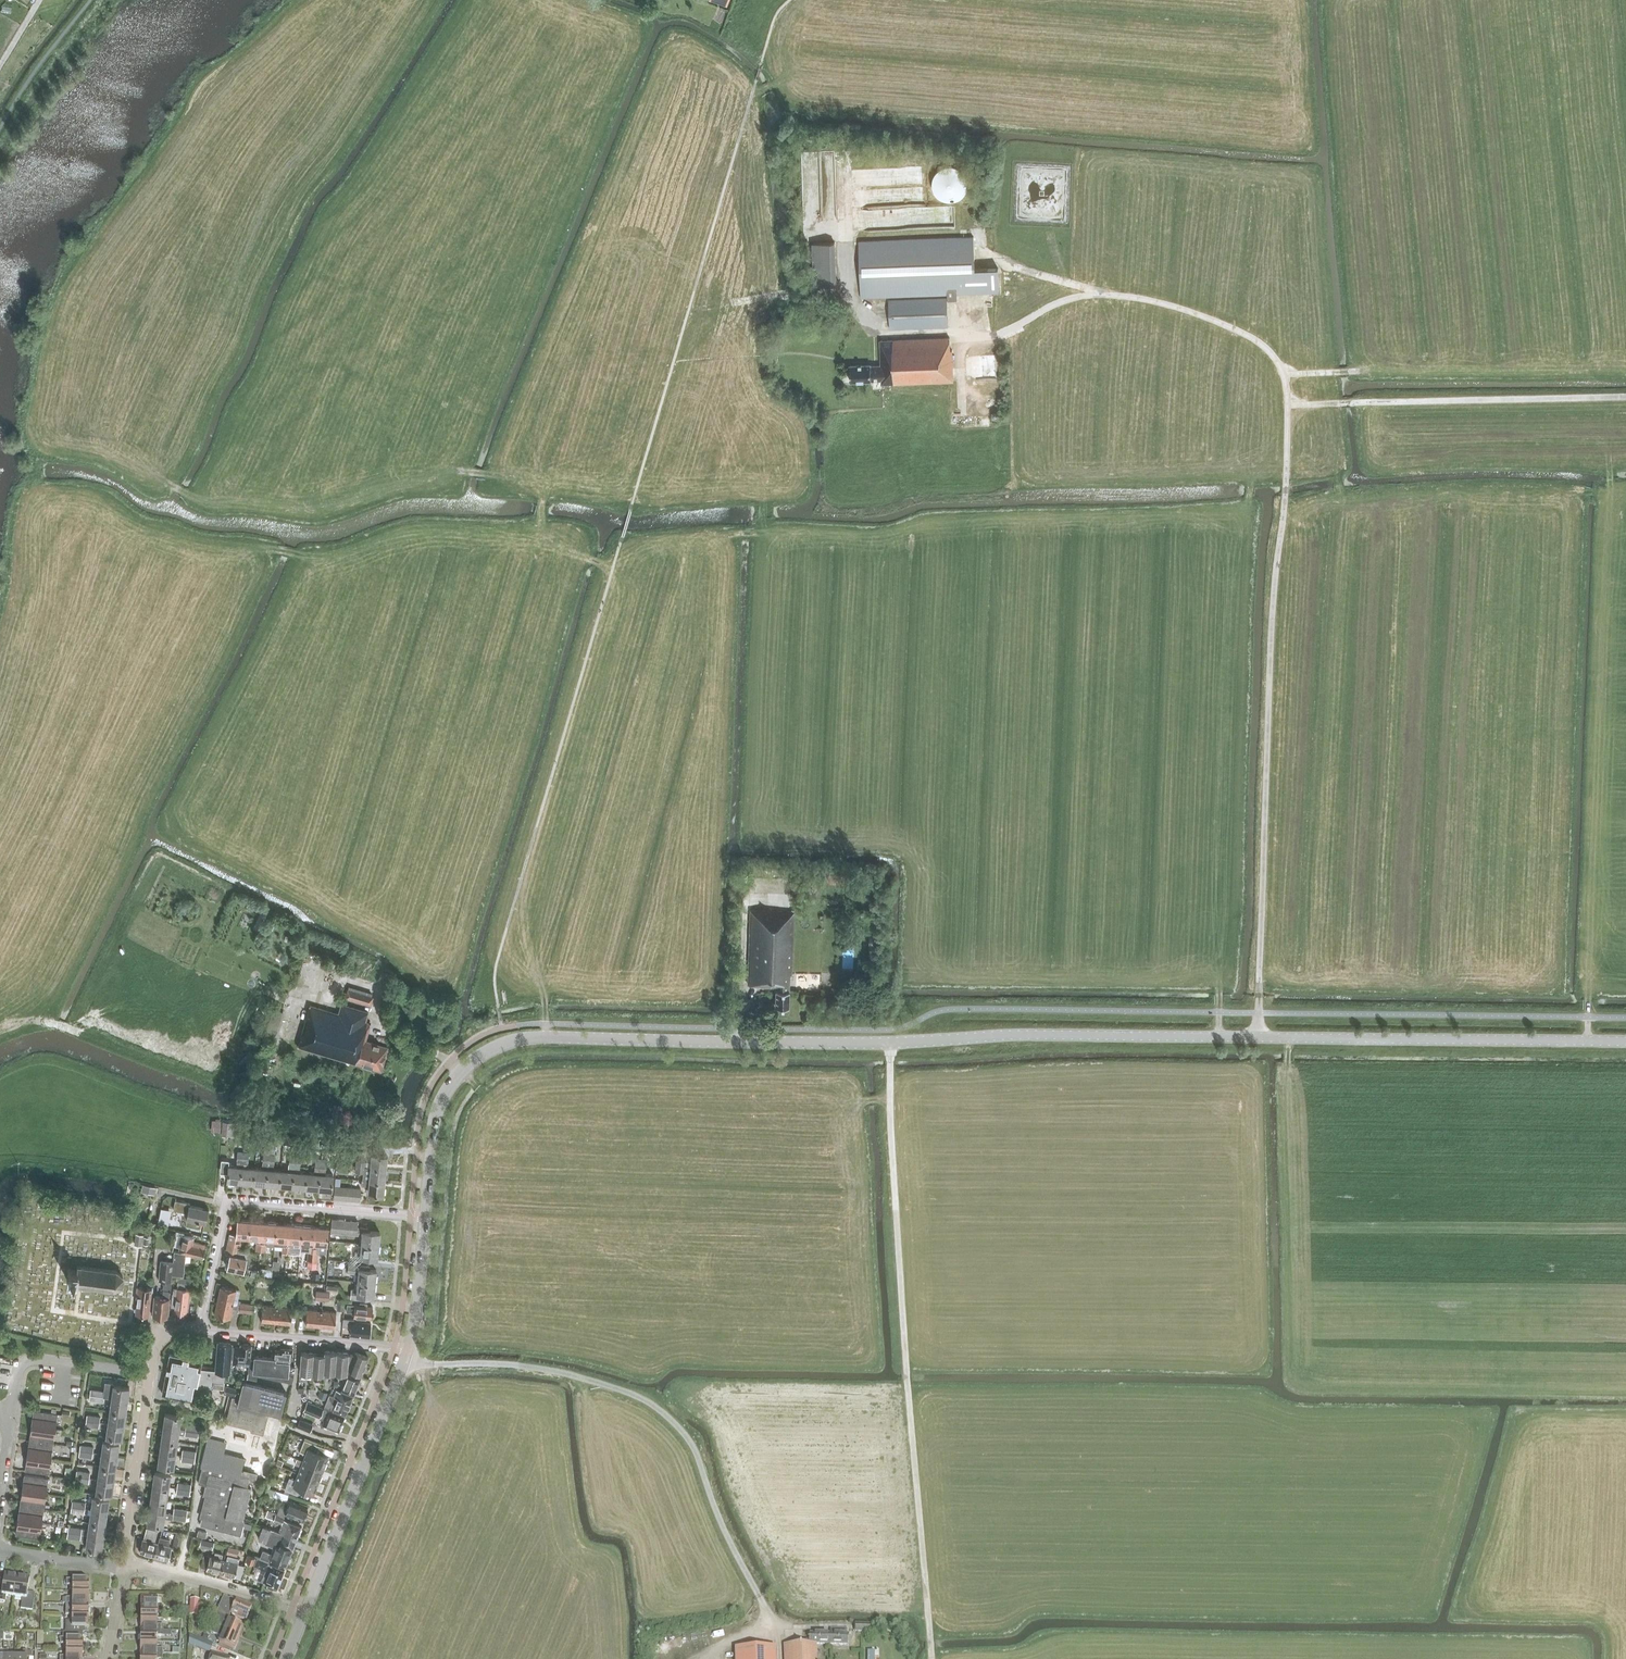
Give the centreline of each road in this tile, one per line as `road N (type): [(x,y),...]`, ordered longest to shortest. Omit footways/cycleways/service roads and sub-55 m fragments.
road 1 (secondary): [(1625,1042),(527,1038),(471,1061),(442,1098),(432,1130)]
road 2 (track): [(890,1043),(906,1372),(931,1658)]
road 3 (track): [(1288,406),(1625,397)]
road 4 (residential): [(198,1330),(227,1200),(424,1217)]
road 5 (secondary): [(305,1610),(408,1349)]
road 6 (residential): [(408,1349),(198,1330)]
road 7 (residential): [(9,1430),(18,1367),(28,1359),(150,1374)]
road 8 (track): [(848,232),(850,293),(864,326),(881,335),(964,338)]
road 9 (track): [(657,295),(726,302),(850,291)]
road 10 (residential): [(123,1562),(150,1374)]
road 11 (residential): [(123,1562),(292,1607)]
road 12 (secondary): [(408,1349),(424,1217)]
road 13 (residential): [(122,1567),(0,1550)]

